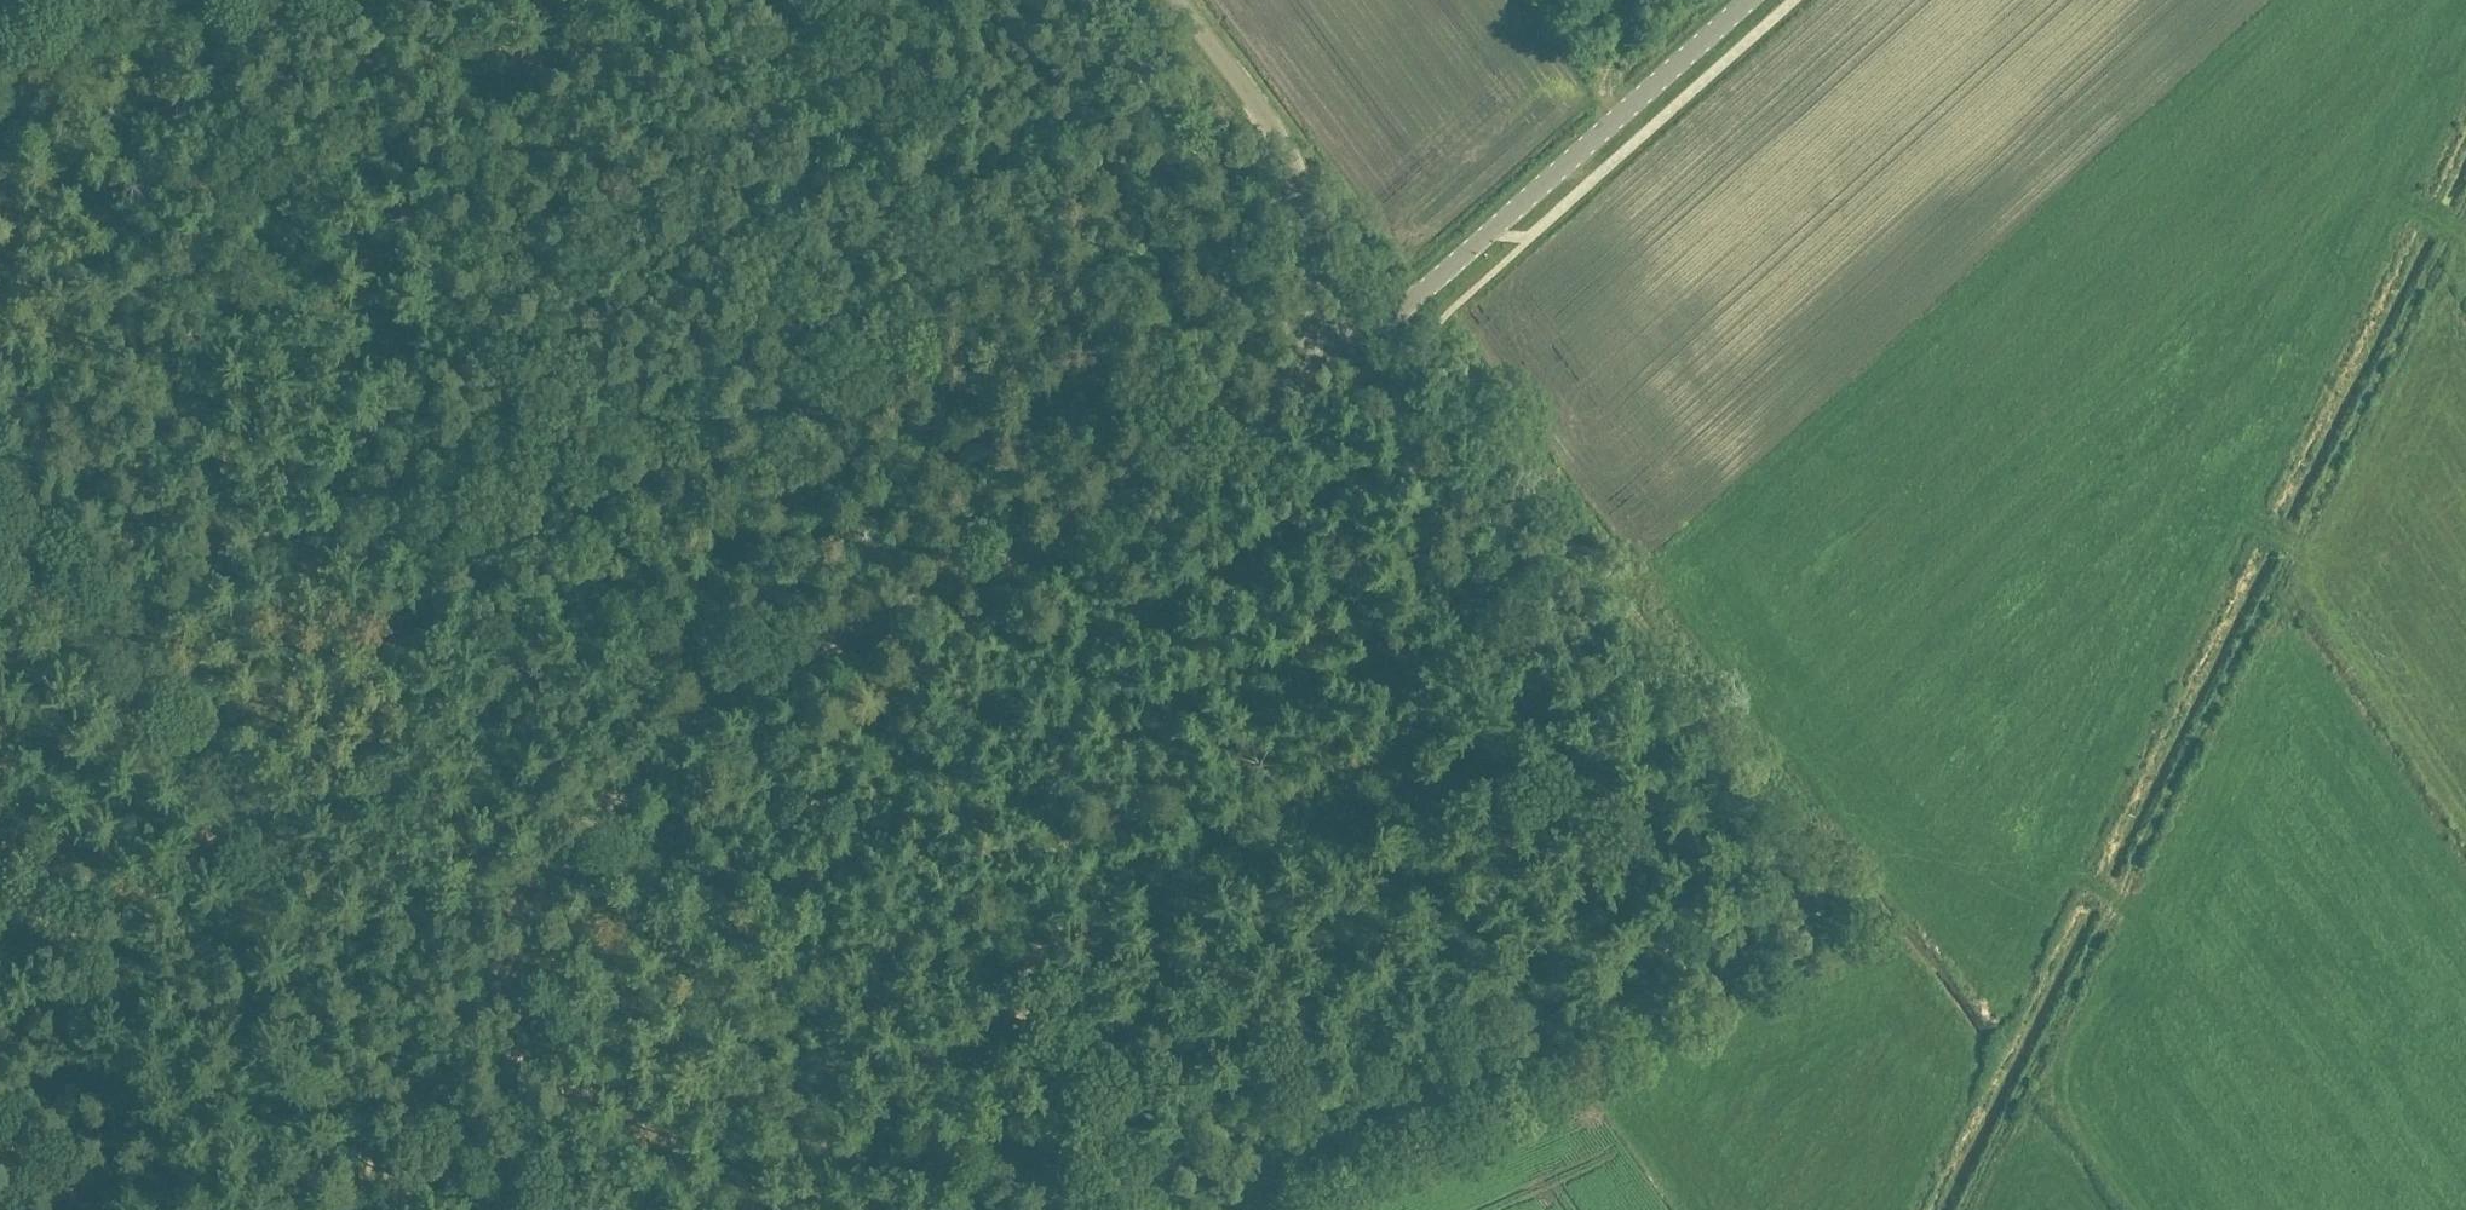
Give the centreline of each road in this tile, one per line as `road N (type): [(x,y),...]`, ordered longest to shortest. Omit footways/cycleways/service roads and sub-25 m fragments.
road 1 (track): [(1430,336),(1869,918),(1224,1209)]
road 2 (unclassified): [(370,1209),(563,853),(676,738),(753,677),(1161,479),(1279,398),(1309,342)]
road 3 (unclassified): [(1309,342),(1343,338),(1404,306),(1755,0)]
road 4 (unclassified): [(1309,342),(1306,221),(1288,154),(1178,0)]
road 5 (track): [(0,1120),(33,1144),(86,1209)]

